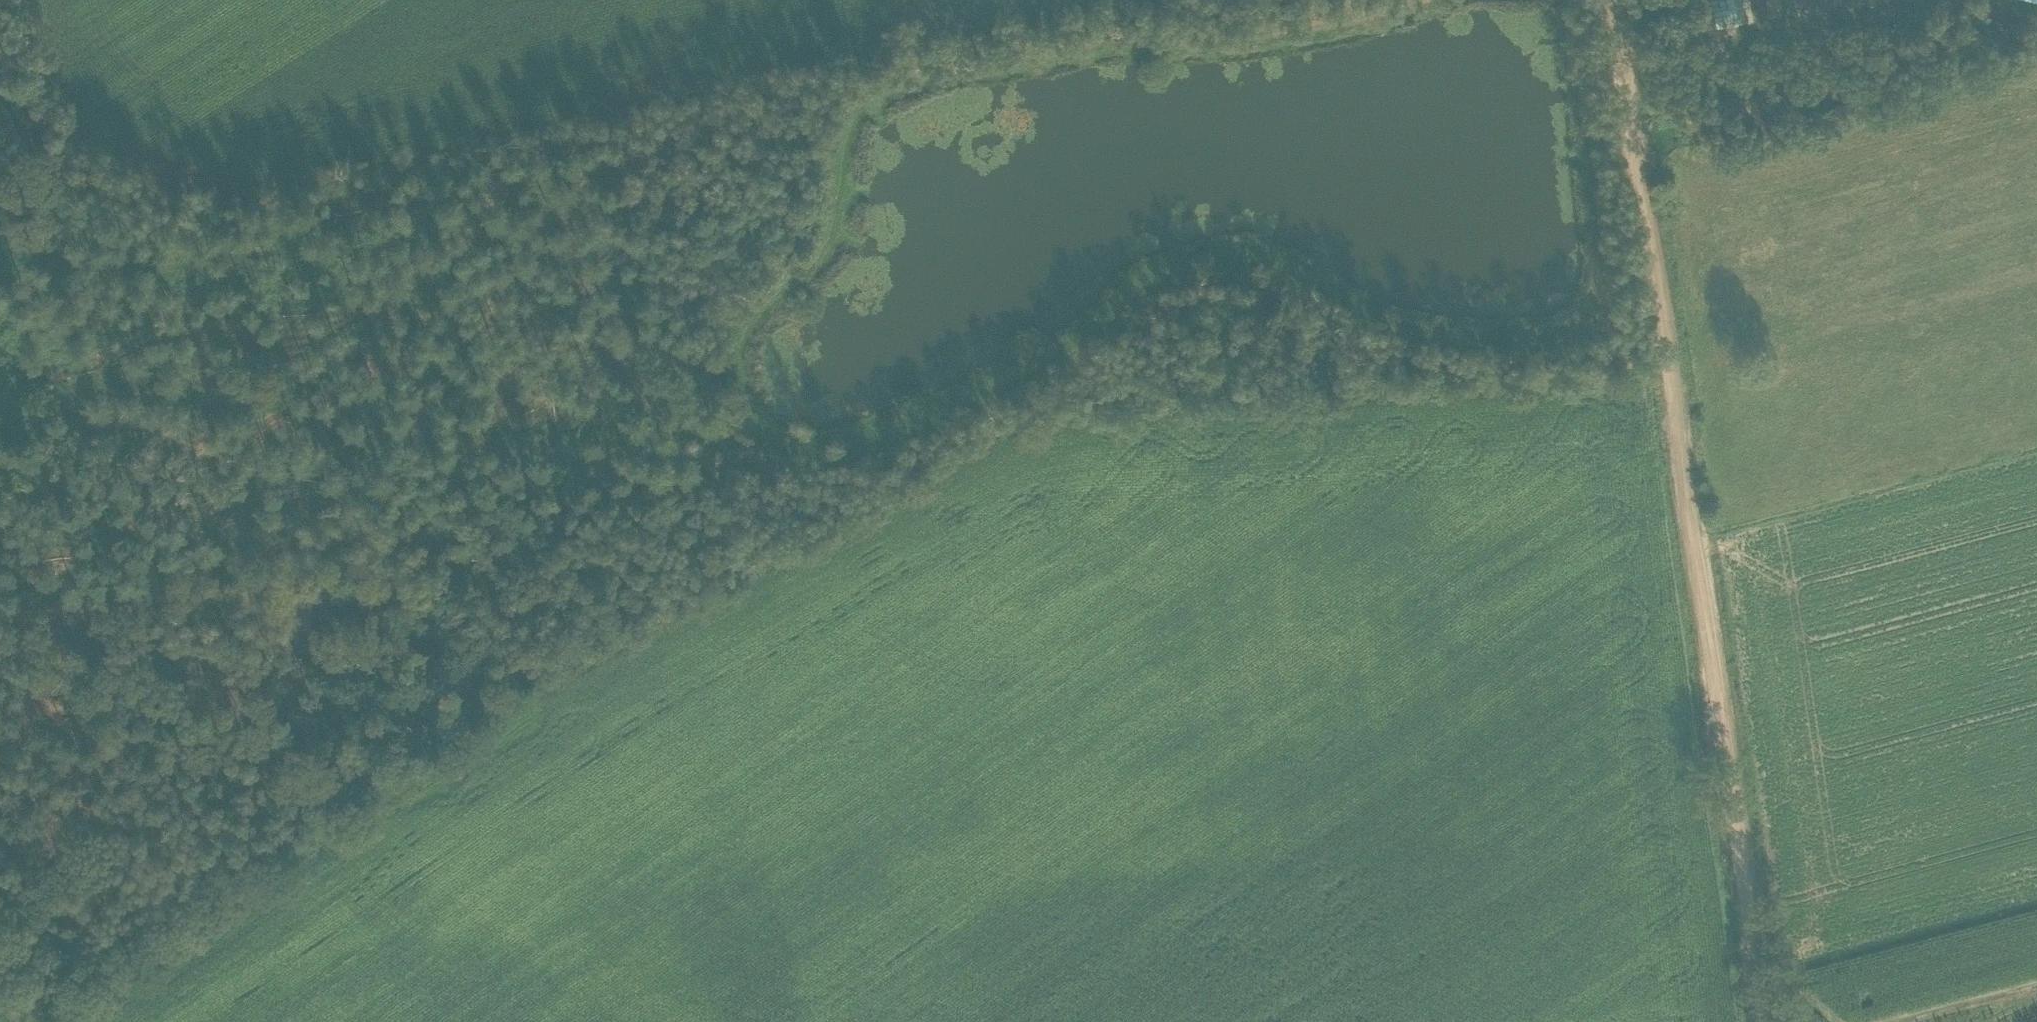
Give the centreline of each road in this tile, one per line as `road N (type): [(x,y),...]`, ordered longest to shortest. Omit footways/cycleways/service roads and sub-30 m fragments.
road 1 (track): [(1759,1021),(1708,607),(1648,279),(1616,0)]

